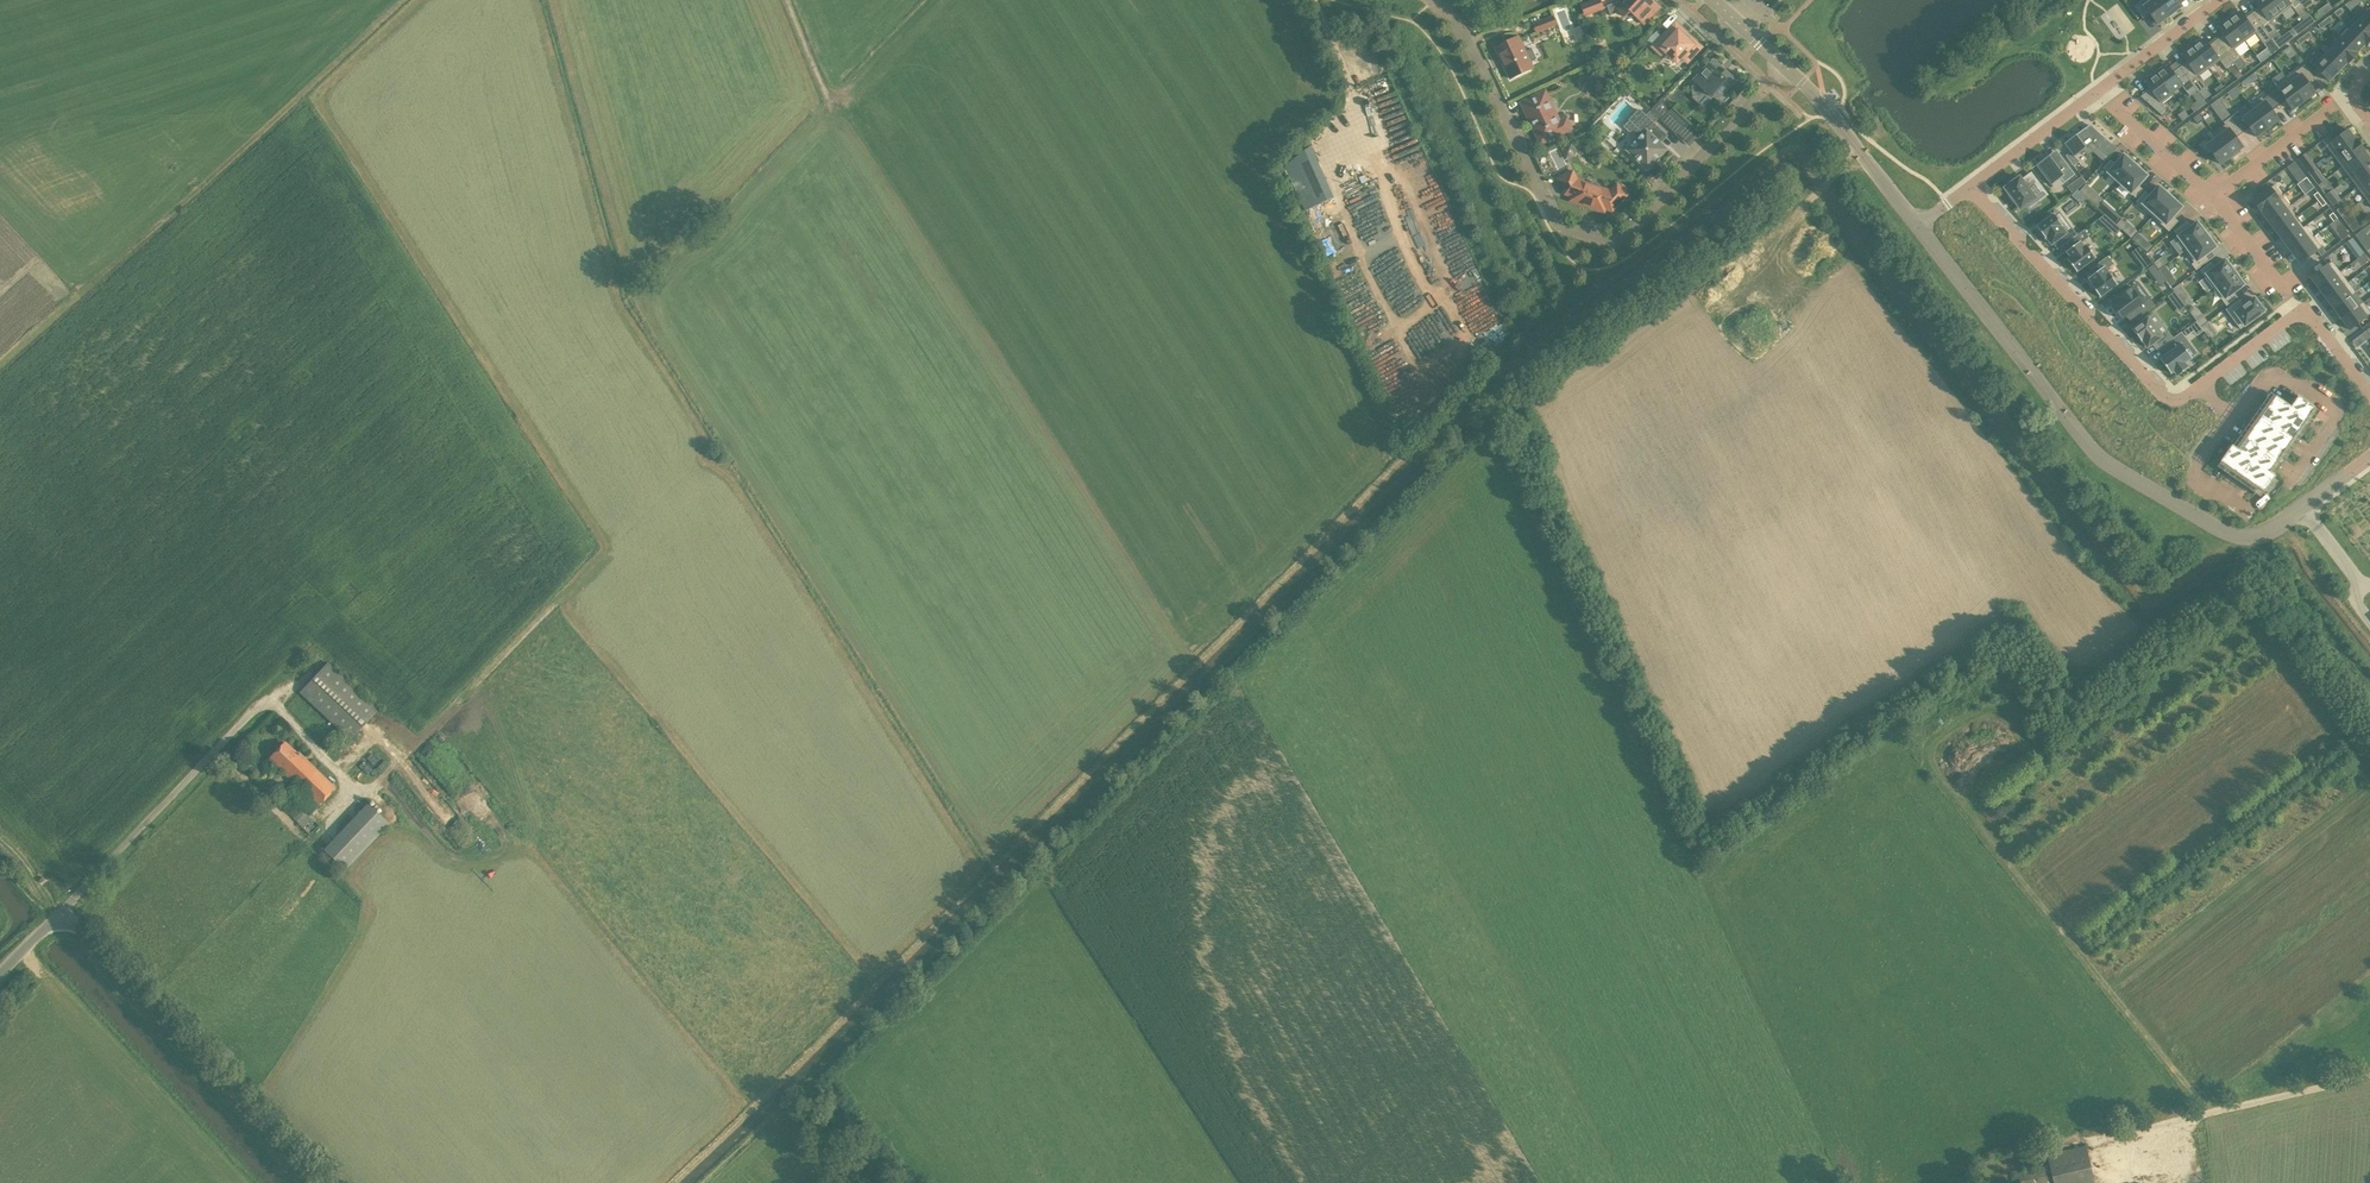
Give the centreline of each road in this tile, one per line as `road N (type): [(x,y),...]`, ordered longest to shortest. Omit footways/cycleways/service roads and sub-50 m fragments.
road 1 (residential): [(1785,66),(1615,242),(1556,223),(1489,78),(1435,0)]
road 2 (unclassified): [(0,975),(62,913),(319,1182)]
road 3 (unclassified): [(2369,456),(2269,531),(2239,537),(2111,467),(2079,434)]
road 4 (residential): [(2200,387),(2184,398),(2163,395),(1969,188)]
road 5 (residential): [(1958,530),(1791,310)]
road 6 (unclassified): [(2079,434),(1917,225)]
road 7 (residential): [(1791,310),(1631,440),(1657,489)]
road 8 (residential): [(2289,488),(2334,424),(2334,409),(2273,373),(2233,420)]
road 9 (residential): [(1791,310),(1750,245),(1863,157)]
road 10 (residential): [(1814,650),(1753,702),(1724,665),(1779,616)]
road 11 (residential): [(1958,530),(1814,650)]
road 12 (residential): [(2098,91),(1969,188)]
road 13 (residential): [(2098,91),(2213,196)]
road 14 (residential): [(1958,530),(2079,434)]
road 15 (residential): [(2213,196),(2335,104)]
road 16 (residential): [(2220,0),(2098,91)]
road 17 (residential): [(2213,196),(2300,312)]
road 18 (residential): [(2042,635),(1958,530)]
road 19 (residential): [(2233,420),(2194,474),(2248,509)]
road 20 (residential): [(2300,312),(2200,387)]

